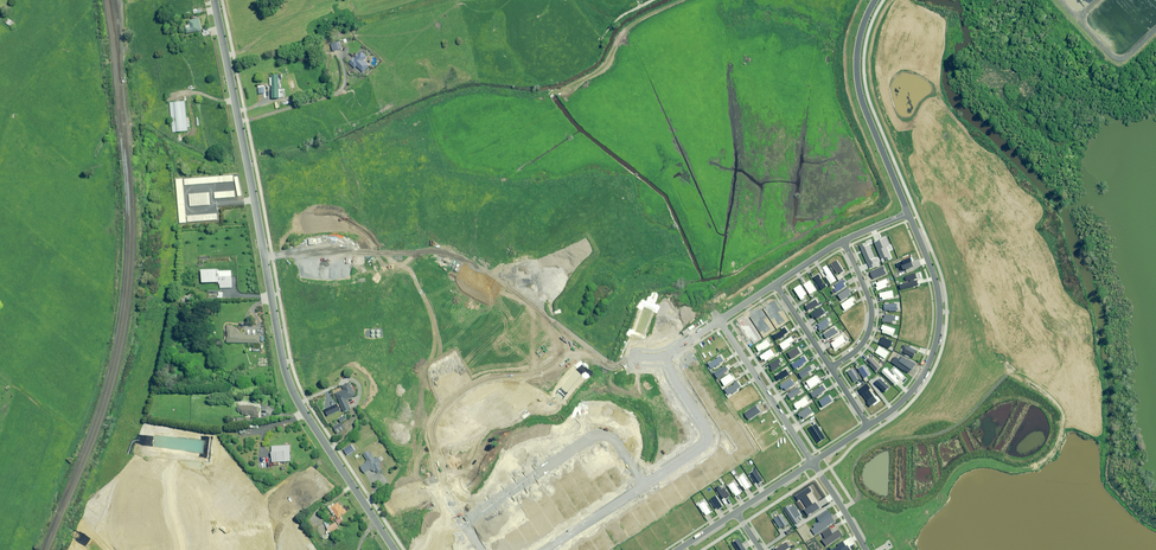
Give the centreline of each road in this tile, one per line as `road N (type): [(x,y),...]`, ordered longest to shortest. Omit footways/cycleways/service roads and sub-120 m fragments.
road 1 (tertiary): [(396,549),(288,378),(214,0)]
road 2 (residential): [(869,425),(915,388),(935,342),(938,296),(908,214)]
road 3 (residential): [(463,524),(593,434),(615,438),(645,484)]
road 4 (residential): [(908,214),(859,90),(859,37),(874,0)]
road 5 (unknown): [(158,549),(236,497),(263,521),(339,465)]
road 6 (unknown): [(236,497),(206,451),(166,451),(106,523),(115,549)]
road 7 (unknown): [(570,178),(621,196),(661,226),(713,311)]
road 8 (residential): [(718,320),(813,462)]
road 9 (residential): [(669,356),(705,441),(645,484)]
road 10 (residential): [(843,241),(871,321),(862,344),(831,368)]

